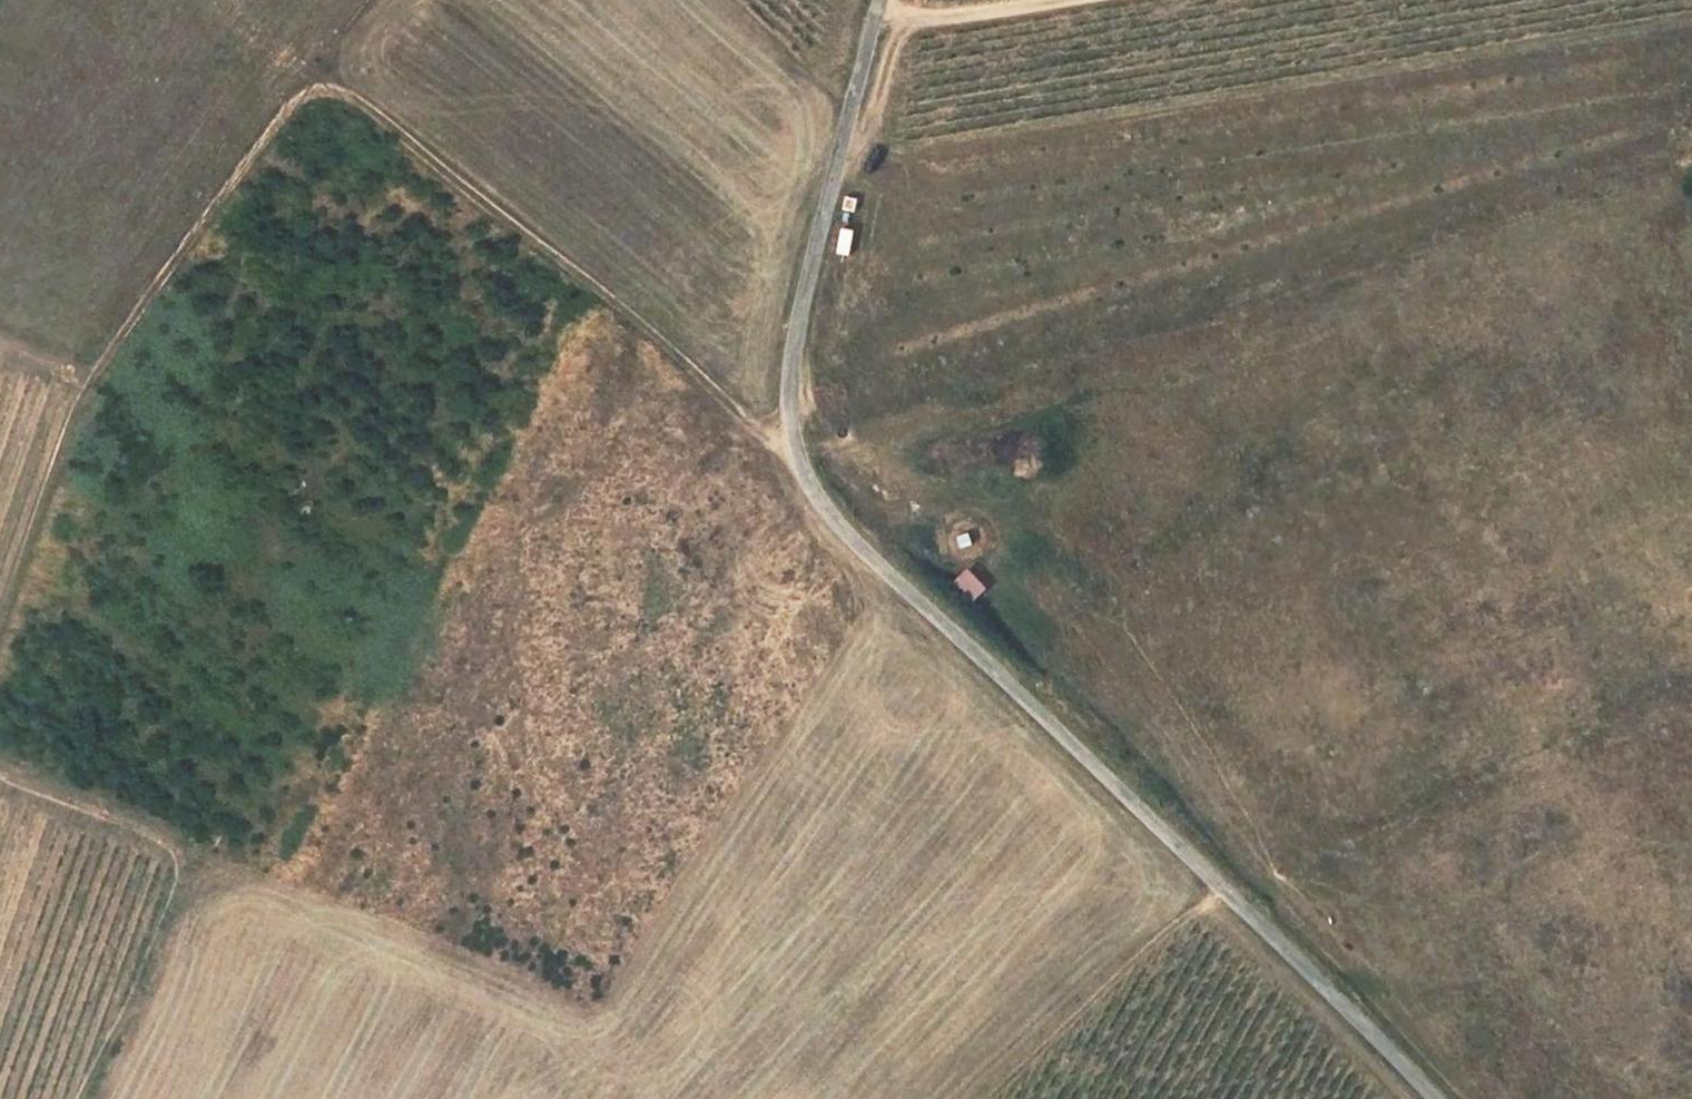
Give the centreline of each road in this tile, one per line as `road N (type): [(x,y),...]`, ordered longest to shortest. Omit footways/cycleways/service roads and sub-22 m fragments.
road 1 (unclassified): [(1420,1098),(856,554),(788,456),(782,356),(883,0)]
road 2 (track): [(0,612),(94,370),(324,71),(788,456)]
road 3 (track): [(85,1098),(171,925),(169,860),(131,814),(0,768)]
road 4 (track): [(1032,0),(877,22)]

